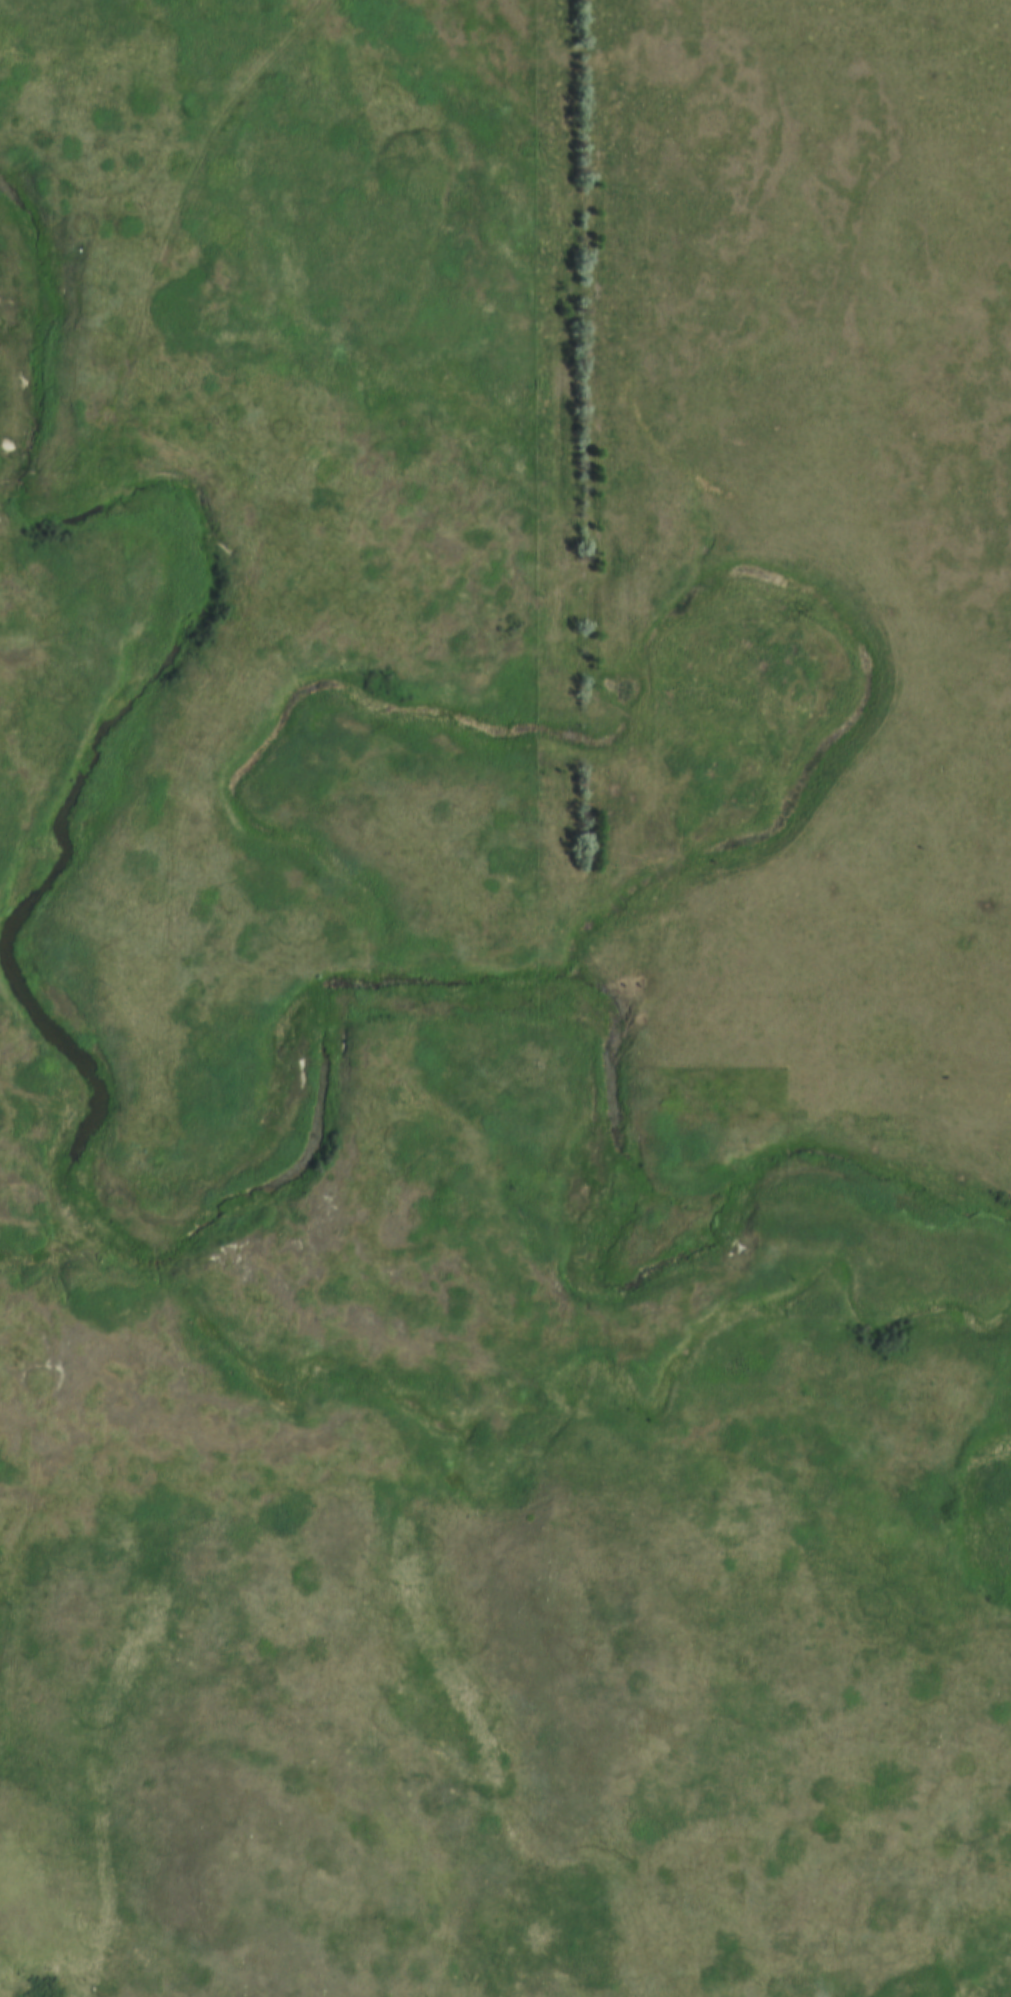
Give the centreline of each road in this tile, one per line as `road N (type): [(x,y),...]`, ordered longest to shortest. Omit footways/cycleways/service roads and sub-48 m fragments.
road 1 (track): [(0,1578),(254,1593),(376,1616),(446,1643),(496,1685),(529,1751),(668,1906),(730,1996)]
road 2 (track): [(0,492),(66,472),(102,414),(225,118),(323,0)]

